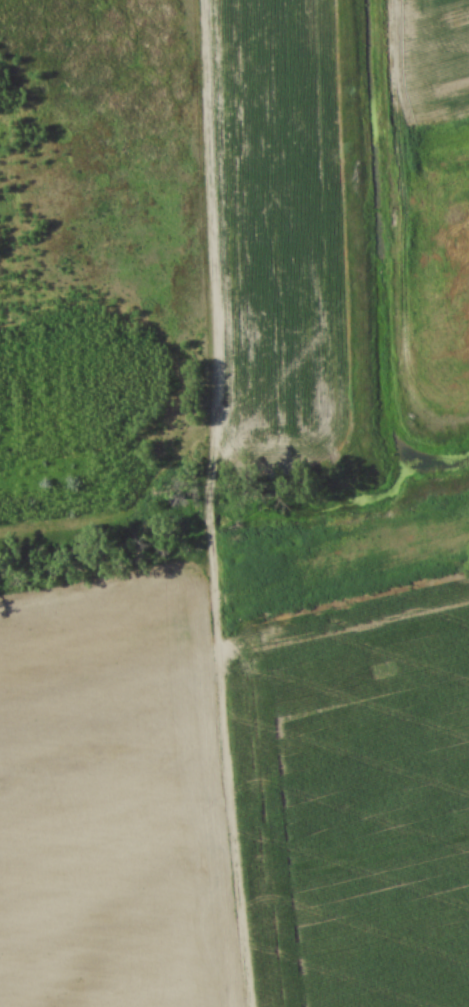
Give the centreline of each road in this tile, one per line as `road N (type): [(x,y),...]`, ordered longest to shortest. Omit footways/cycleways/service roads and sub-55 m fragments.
road 1 (track): [(207,0),(214,668),(246,1006)]

